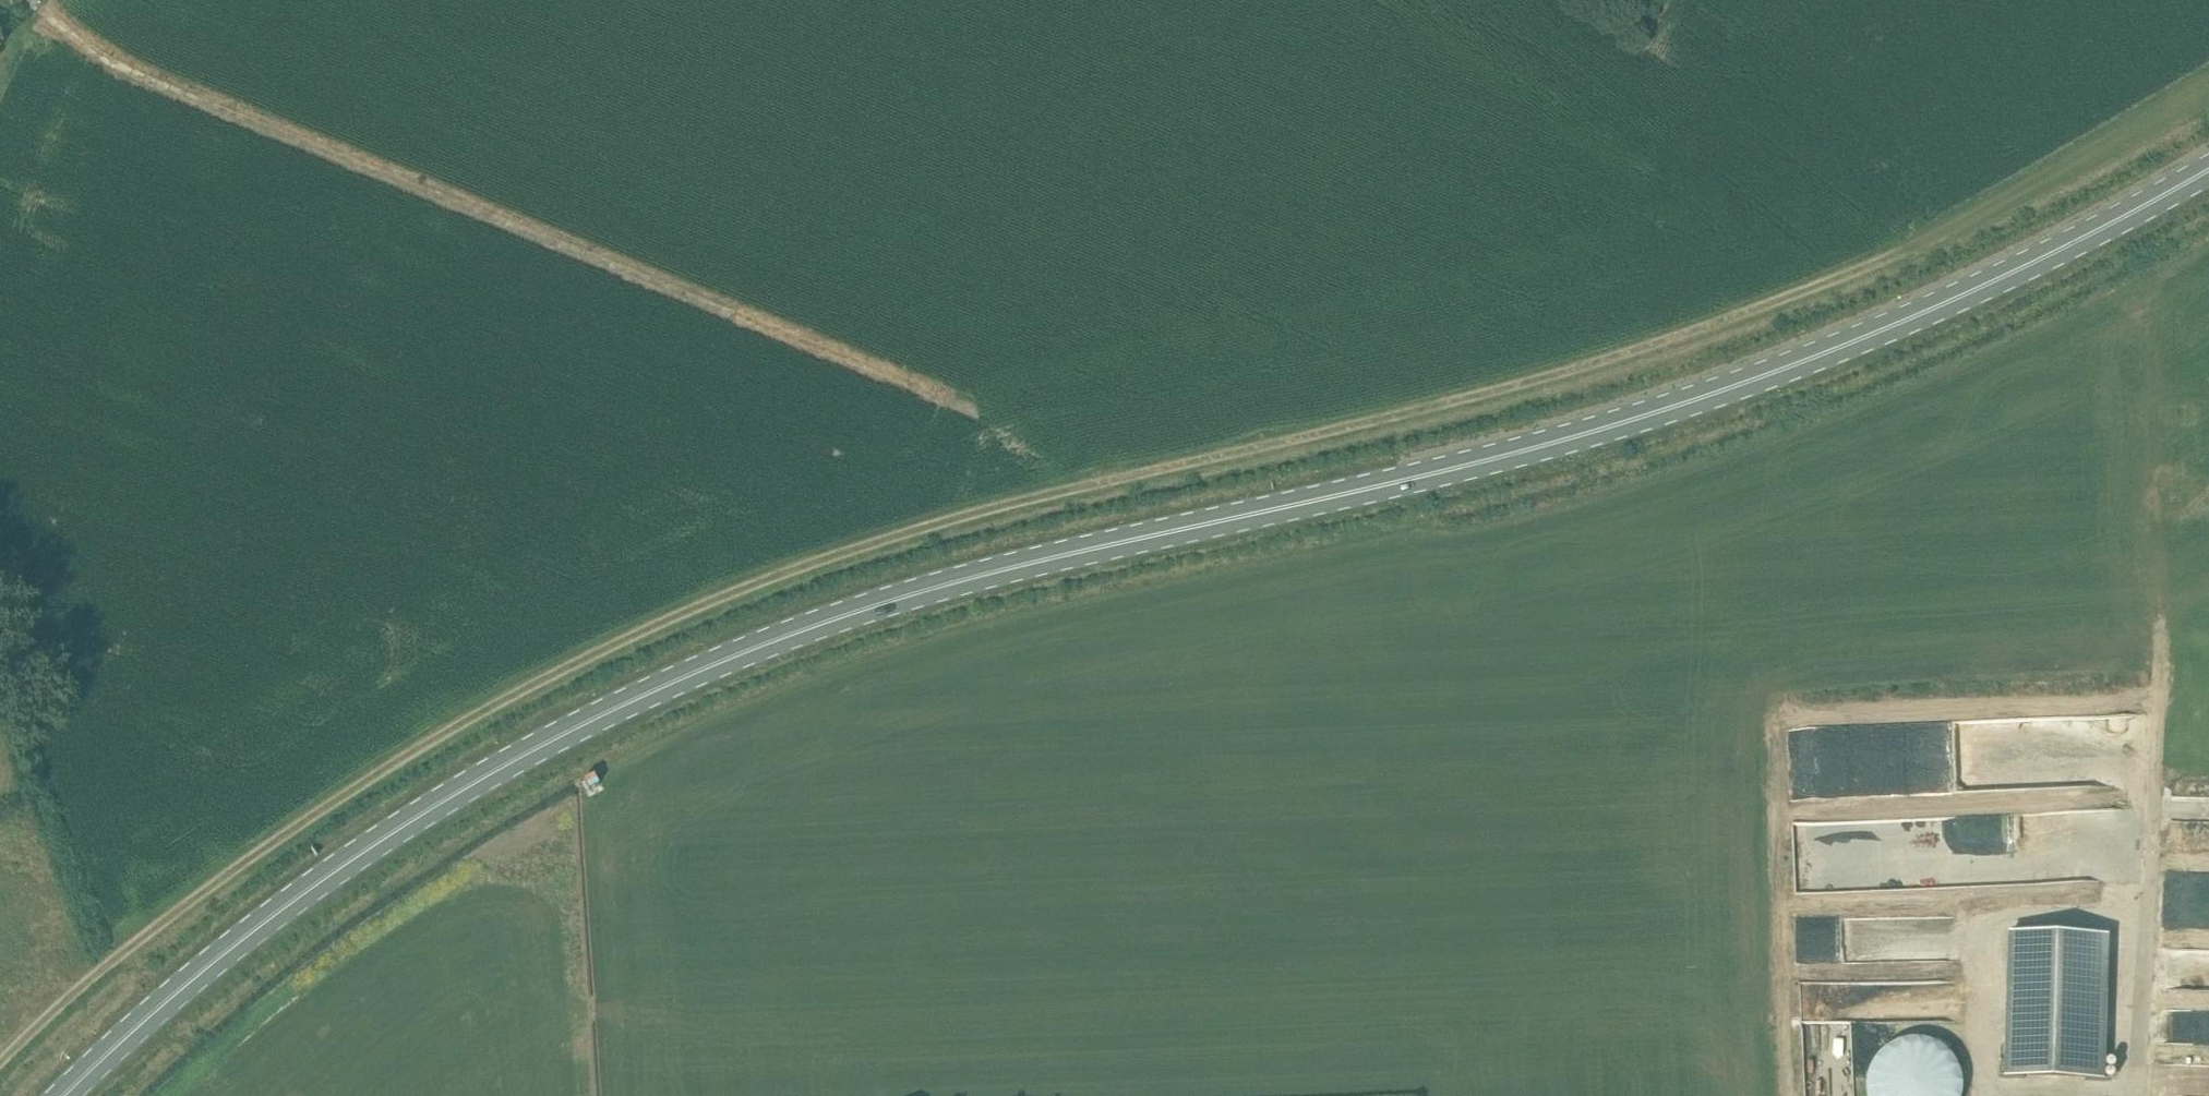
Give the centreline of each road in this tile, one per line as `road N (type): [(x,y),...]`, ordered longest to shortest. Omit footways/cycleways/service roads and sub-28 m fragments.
road 1 (primary): [(2208,167),(2076,241),(1910,318),(1657,412),(922,592),(681,678),(540,745),(366,850),(205,971),(63,1095)]

